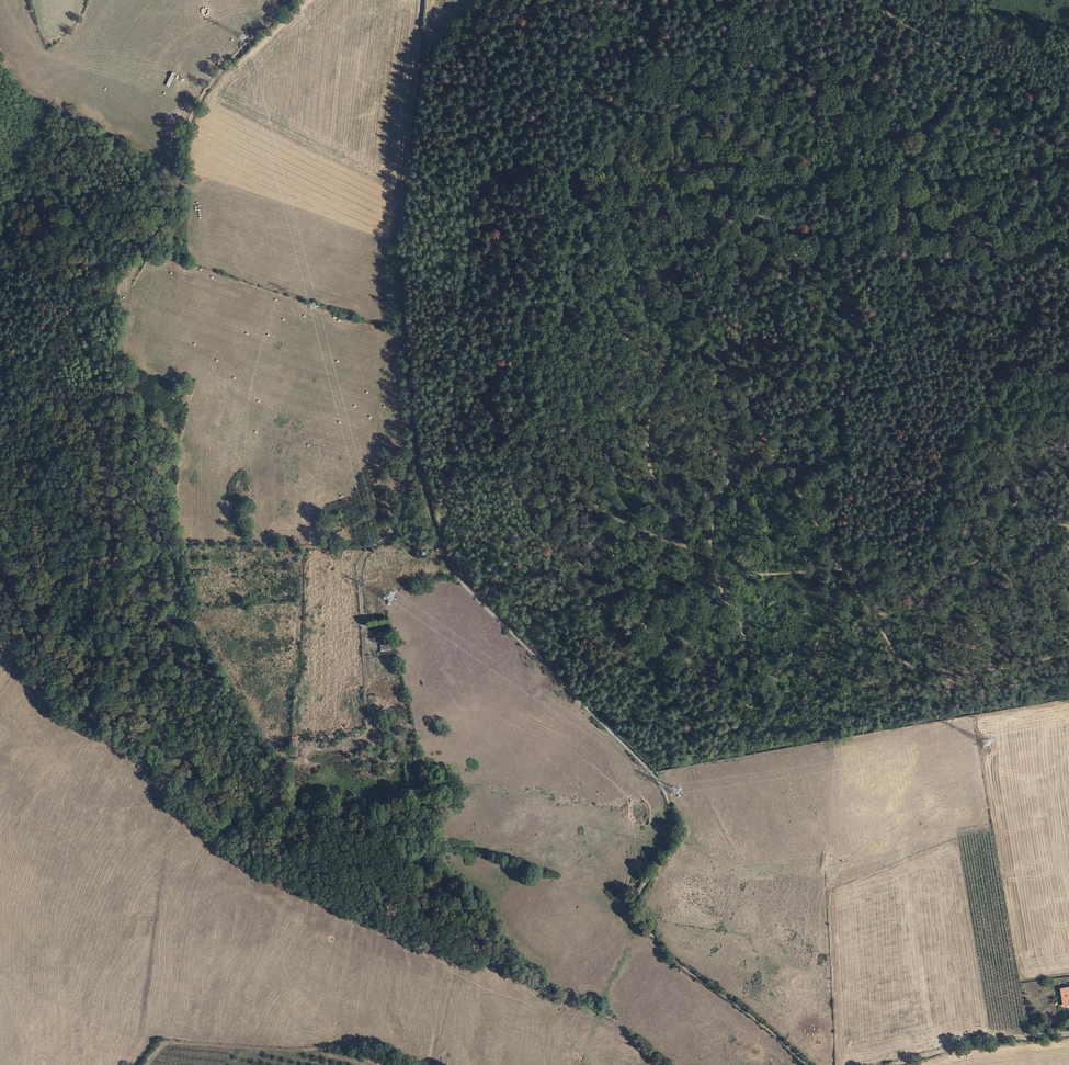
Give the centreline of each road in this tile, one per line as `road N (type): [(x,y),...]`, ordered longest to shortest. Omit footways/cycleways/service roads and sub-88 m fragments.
road 1 (track): [(766,439),(833,401),(902,384),(1030,299),(1068,265),(1046,253),(1034,208),(975,186),(867,170),(662,216),(606,297),(584,358),(586,420),(608,531),(627,583),(627,614)]
road 2 (track): [(1068,650),(960,671),(908,665),(766,439),(711,502),(696,548),(740,623),(769,711),(745,704),(627,614),(553,542),(540,665)]
road 3 (track): [(553,542),(531,515),(514,467),(512,350),(532,233),(563,174),(589,150),(661,110),(840,96),(902,107),(996,142),(1068,151)]
road 4 (track): [(791,0),(588,53),(516,110),(490,169),(471,255),(449,516)]
road 5 (track): [(540,665),(462,585),(440,549),(414,458),(395,256),(420,0)]
road 6 (track): [(696,548),(654,472),(649,420),(672,344),(708,305),(760,269),(821,245),(1068,193)]
road 7 (track): [(299,0),(201,100),(172,209),(53,353),(0,467)]
road 8 (track): [(540,665),(664,791),(677,838),(636,897),(654,938),(807,1064)]
road 9 (track): [(716,582),(844,568),(870,449),(902,384),(1005,366),(1068,365)]
road 10 (track): [(305,761),(308,749),(361,739),(369,730),(359,572),(395,528),(414,458)]
road 11 (track): [(862,0),(1068,119)]
road 12 (track): [(1068,641),(1022,598),(990,549),(1068,524)]
road 13 (track): [(766,439),(738,375),(740,316),(760,269)]
road 14 (track): [(893,1064),(975,1042),(1068,1034)]
road 15 (track): [(990,549),(886,637)]
road 16 (track): [(990,549),(987,536),(1021,490),(1068,448)]

